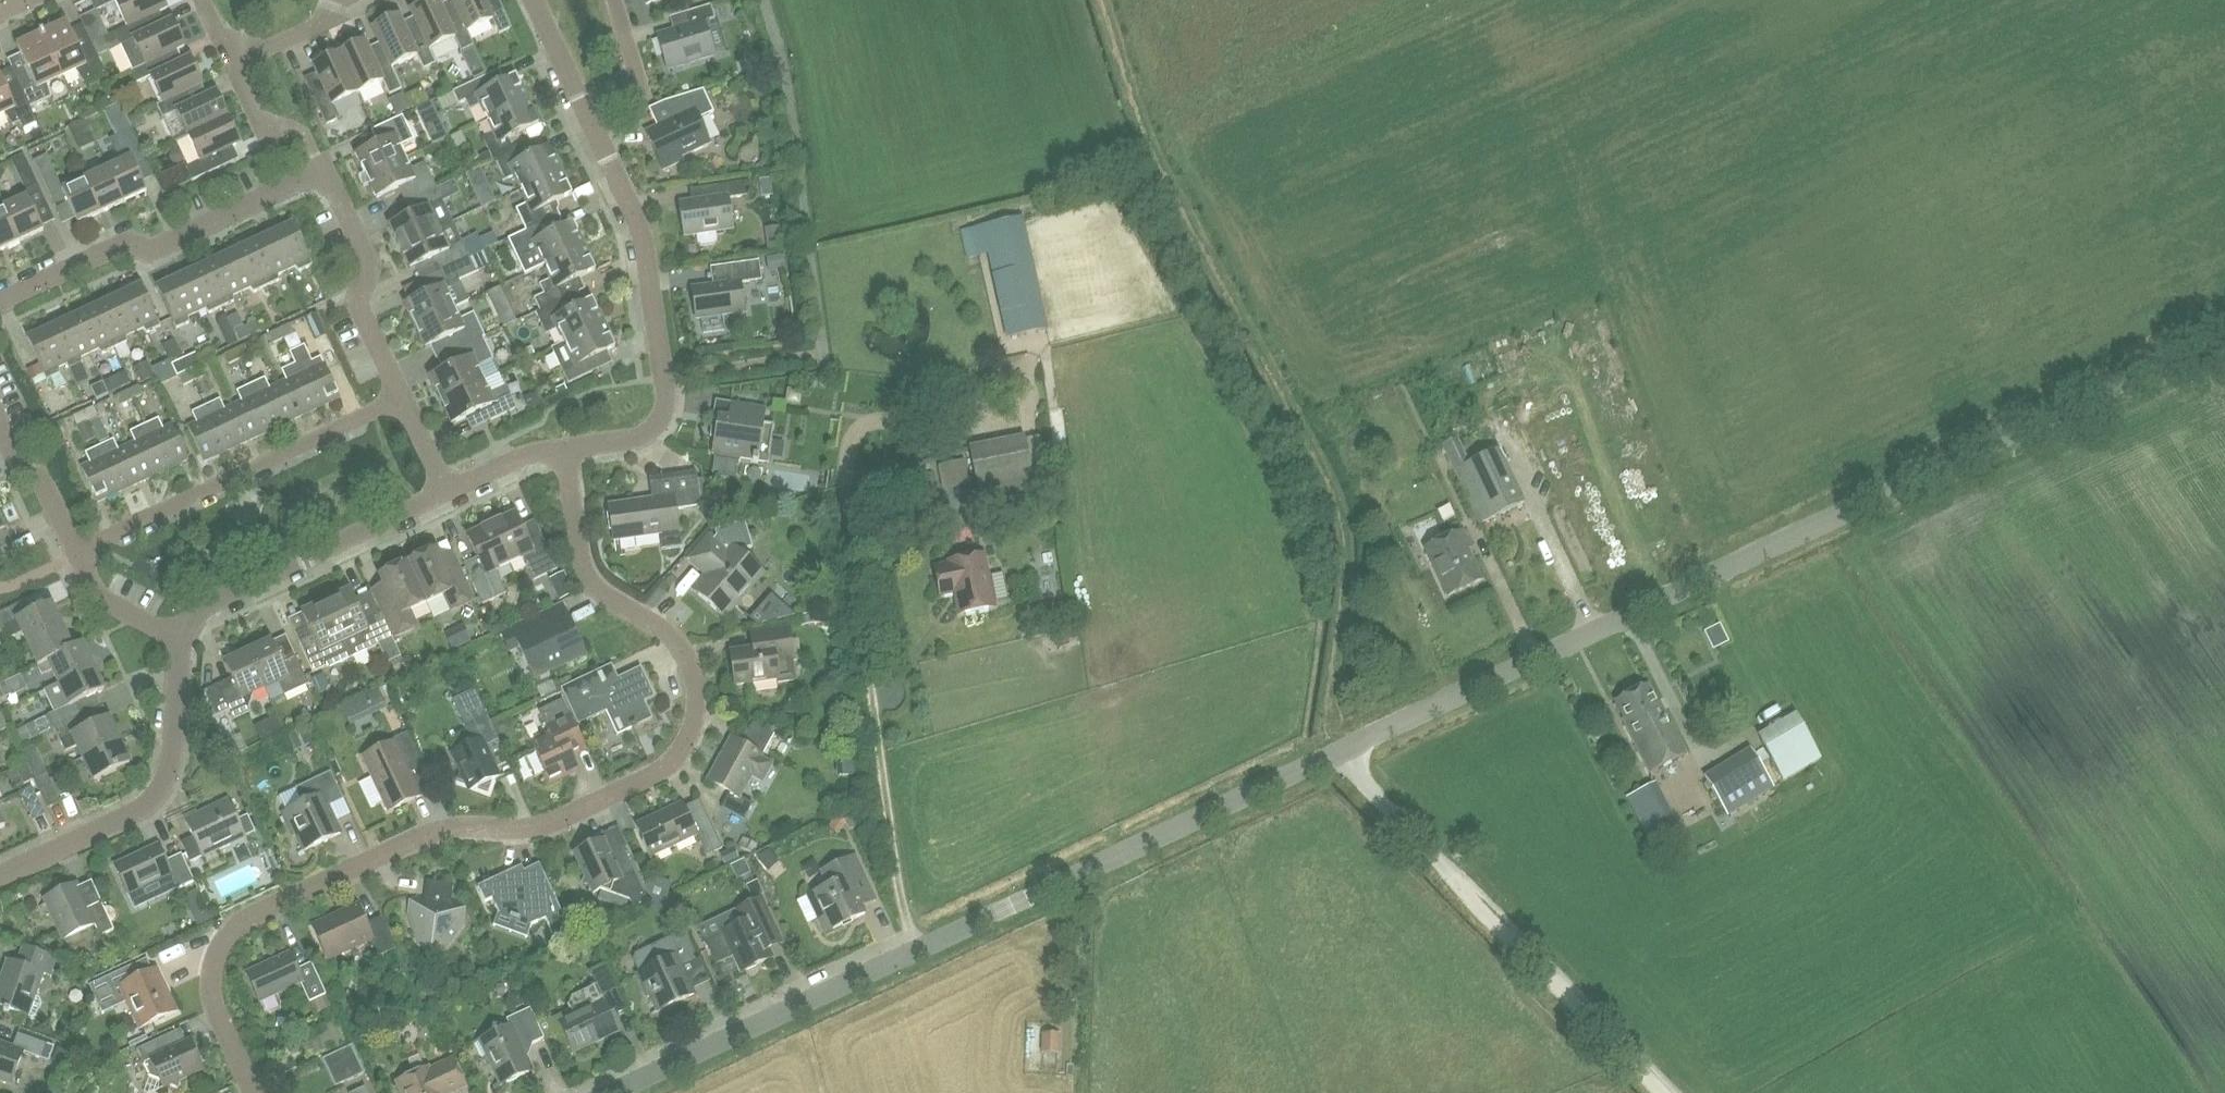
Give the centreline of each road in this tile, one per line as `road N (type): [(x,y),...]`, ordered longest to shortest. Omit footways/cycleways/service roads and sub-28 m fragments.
road 1 (unclassified): [(612,1092),(2224,334)]
road 2 (residential): [(253,1092),(212,994),(221,946),(243,923),(436,832),(564,819),(665,769),(692,736),(698,690),(680,646),(602,596),(585,573),(567,450)]
road 3 (track): [(1346,748),(1452,878),(1661,1092)]
road 4 (residential): [(567,450),(646,435),(668,393),(643,235),(592,129)]
road 5 (residential): [(78,550),(403,401)]
road 6 (residential): [(0,302),(122,246),(153,247),(298,180),(326,180)]
road 7 (residential): [(0,877),(134,813),(158,793),(172,753),(178,640)]
road 8 (residential): [(178,640),(207,605),(449,491)]
road 9 (residential): [(403,401),(360,311),(365,253),(326,180)]
road 10 (residential): [(592,129),(636,96),(613,0)]
road 11 (residential): [(78,550),(42,481),(19,462),(0,425)]
road 12 (residential): [(592,129),(533,0)]
road 13 (residential): [(178,640),(101,598),(78,550)]
road 14 (residential): [(449,491),(522,456),(567,450)]
road 15 (residential): [(232,61),(320,25),(334,0)]

